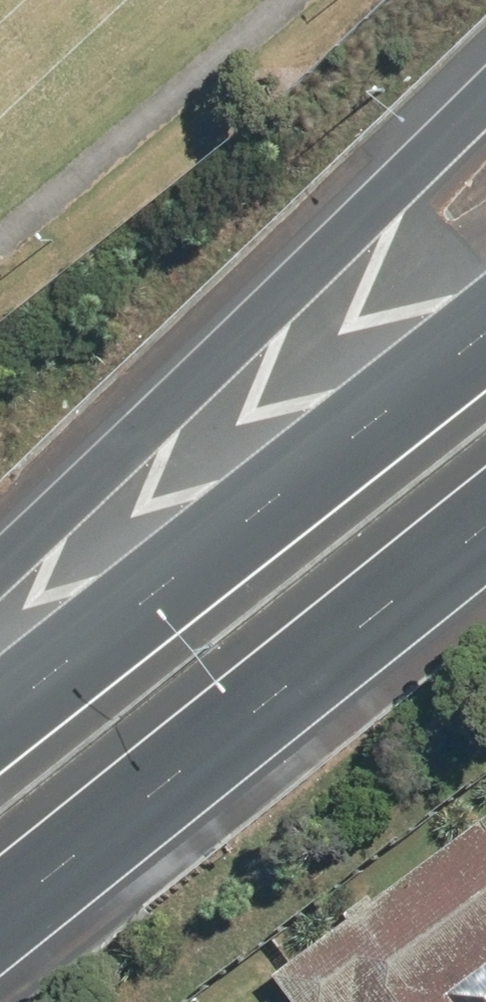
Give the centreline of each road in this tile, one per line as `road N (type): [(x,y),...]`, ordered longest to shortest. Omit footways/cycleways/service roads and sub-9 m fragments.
road 1 (motorway): [(0,575),(485,109)]
road 2 (motorway): [(485,529),(0,935)]
road 3 (motorway): [(0,723),(485,337)]

